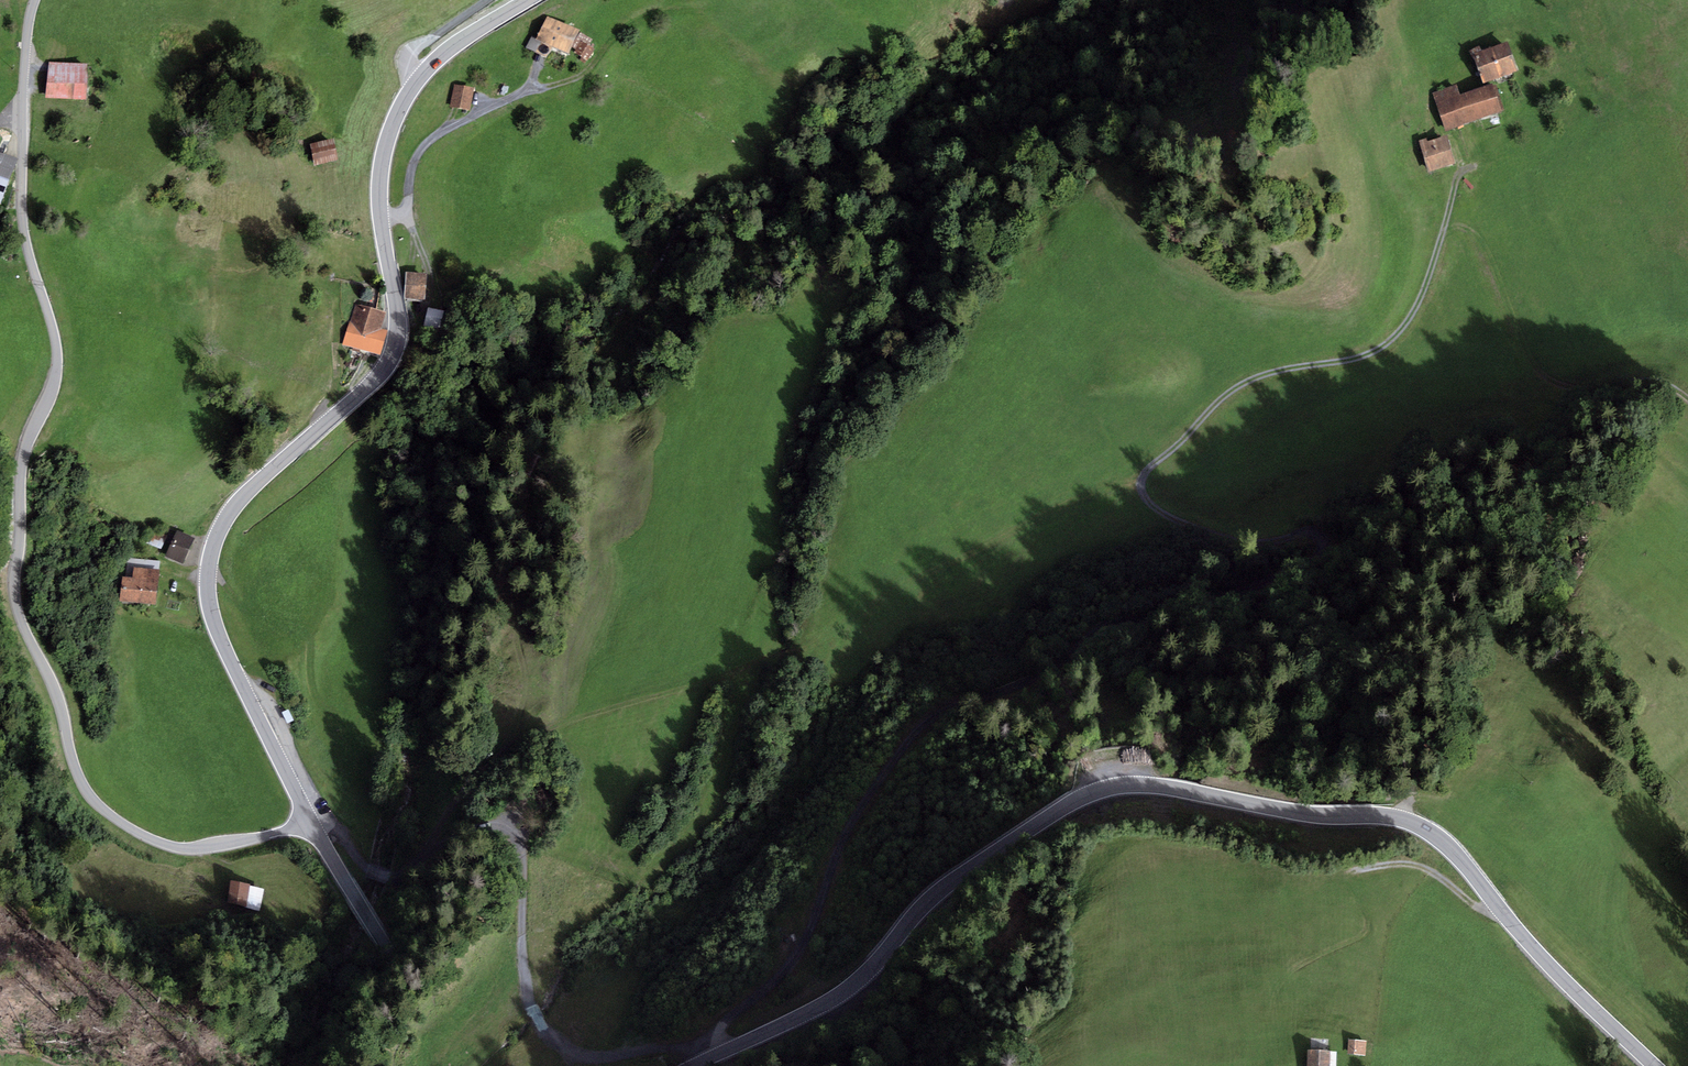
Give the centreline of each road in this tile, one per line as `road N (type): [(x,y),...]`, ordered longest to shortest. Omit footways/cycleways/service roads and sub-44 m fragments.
road 1 (track): [(710,1042),(793,950),(868,799),(926,726),(1025,679),(1094,631),(1333,558),(1331,539),(1320,536),(1261,542),(1195,527),(1150,504),(1142,480),(1241,385),(1295,364),(1371,354),(1402,335),(1429,280),(1457,185)]
road 2 (tertiary): [(695,1065),(852,978),(974,859),(1022,828),(1123,790),(1415,823),(1439,837),(1551,967),(1654,1065)]
road 3 (unclassified): [(36,0),(25,54),(22,181),(27,250),(57,352),(22,460),(17,612),(54,685),(81,781),(124,824),(180,847),(310,821)]
road 4 (tertiary): [(528,0),(435,61),(390,134),(379,199),(396,342),(385,366),(241,498),(212,549),(208,589),(223,643),(310,821)]
road 5 (track): [(434,848),(435,831),(475,779),(547,731),(826,640),(915,577),(1062,503),(1142,480)]
road 6 (track): [(310,821),(345,839),(367,867),(393,875),(461,831),(507,826),(524,862),(524,986),(547,1034),(580,1055),(710,1042),(718,1055)]
road 7 (track): [(1498,906),(1477,909),(1419,866),(1348,876),(1368,920),(1362,935),(1280,984),(1273,1033),(1286,1065)]
road 8 (track): [(1445,228),(1466,227),(1486,248),(1524,345),(1550,379),(1574,387),(1647,381),(1687,399)]
road 9 (tertiary): [(310,821),(386,944),(443,1017),(502,1065)]
road 10 (track): [(381,220),(408,216),(417,157),(436,136),(526,90),(539,65)]
road 11 (track): [(526,90),(576,77),(619,33),(674,11)]
road 12 (track): [(419,78),(407,54),(486,0)]

